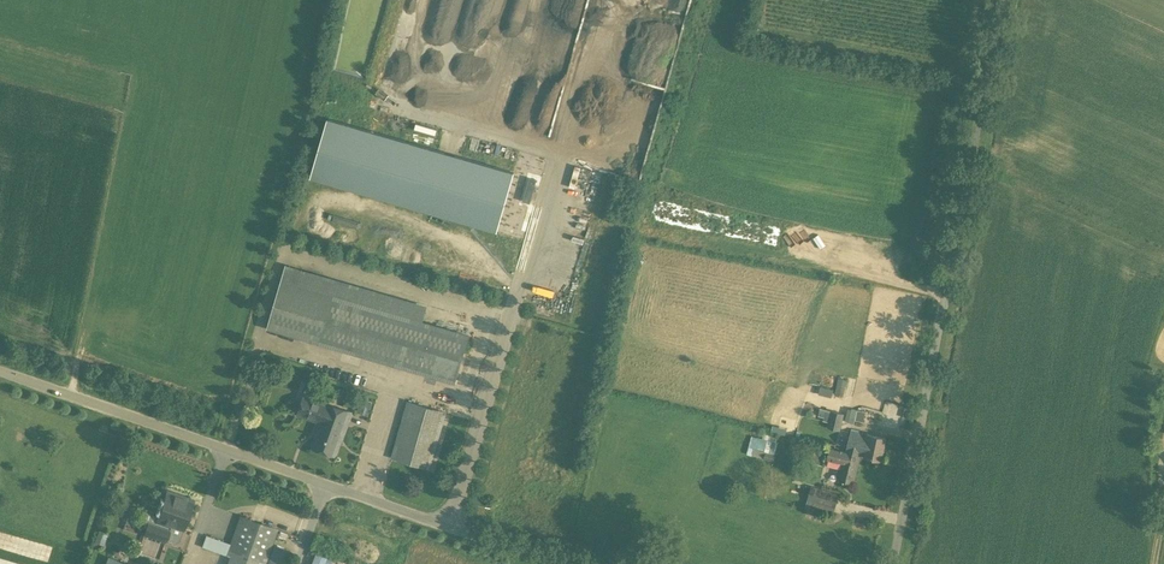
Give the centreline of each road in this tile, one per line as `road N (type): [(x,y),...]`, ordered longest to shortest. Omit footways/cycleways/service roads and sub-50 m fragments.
road 1 (unclassified): [(553,563),(0,371)]
road 2 (unclassified): [(894,563),(1006,0)]

